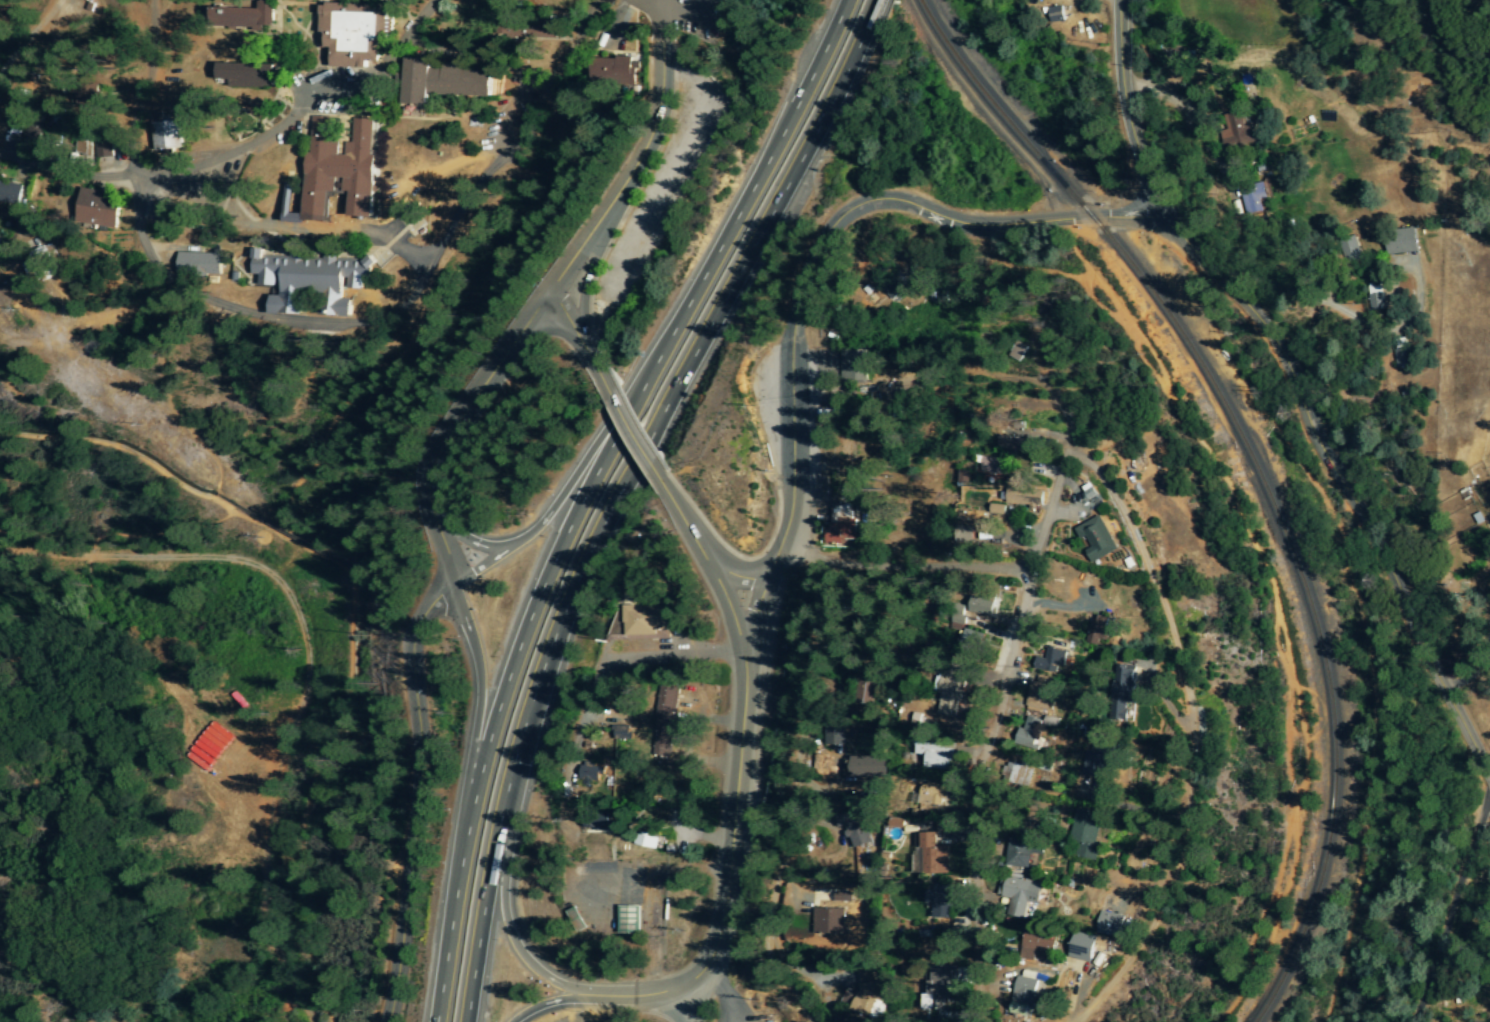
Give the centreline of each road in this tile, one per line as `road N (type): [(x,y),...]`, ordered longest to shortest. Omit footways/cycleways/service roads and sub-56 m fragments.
road 1 (motorway): [(846,13),(639,387),(525,626),(478,779),(434,1021)]
road 2 (motorway): [(465,1021),(513,752),(555,629),(607,509),(860,42)]
road 3 (track): [(1320,1021),(1366,837),(1372,687),(1362,625),(1334,515),(1144,254)]
road 4 (track): [(1209,1021),(1250,976),(1304,765),(1243,516),(1090,273)]
road 5 (tertiary): [(765,580),(789,502),(791,328),(802,282),(838,222),(885,202),(992,228),(1143,217),(1156,203)]
road 6 (tertiary): [(1489,788),(1262,334),(1183,249),(1156,203)]
road 7 (residential): [(977,995),(1001,682),(1026,605),(1024,572),(1068,453)]
road 8 (residential): [(1070,1021),(1159,931),(1187,822),(1186,705),(1160,601),(1124,519)]
road 9 (residential): [(157,0),(140,129),(149,180),(245,149),(311,98),(374,86),(423,0)]
road 10 (residential): [(818,1021),(766,940),(815,640),(818,555)]
road 11 (tertiary): [(385,1021),(418,787),(412,639),(454,584)]
road 12 (tertiary): [(675,989),(704,966),(718,930),(742,659)]
road 13 (tertiary): [(454,584),(426,499),(431,462),(547,293)]
road 14 (residential): [(547,293),(645,143),(658,99),(660,43)]
road 15 (motorway): [(639,387),(606,422),(547,515),(454,584)]
road 16 (residential): [(1486,780),(1406,1021)]
road 17 (residential): [(1024,572),(818,555),(779,540)]
road 18 (residential): [(1058,415),(988,397),(992,228)]
road 19 (residential): [(410,294),(360,320),(276,325),(187,290)]
road 20 (tertiary): [(1156,203),(1129,123),(1121,0)]
road 21 (tertiary): [(742,659),(717,584),(657,479)]
road 22 (motorway): [(454,584),(478,677),(478,779)]
road 23 (motorway): [(594,996),(527,966),(505,925),(491,851)]
road 24 (residential): [(0,163),(149,180)]
road 25 (tertiary): [(579,344),(582,288),(604,211)]
road 26 (residential): [(187,290),(154,264),(135,234),(149,180)]
road 27 (residential): [(1124,519),(1088,467),(1068,453),(1058,415)]

